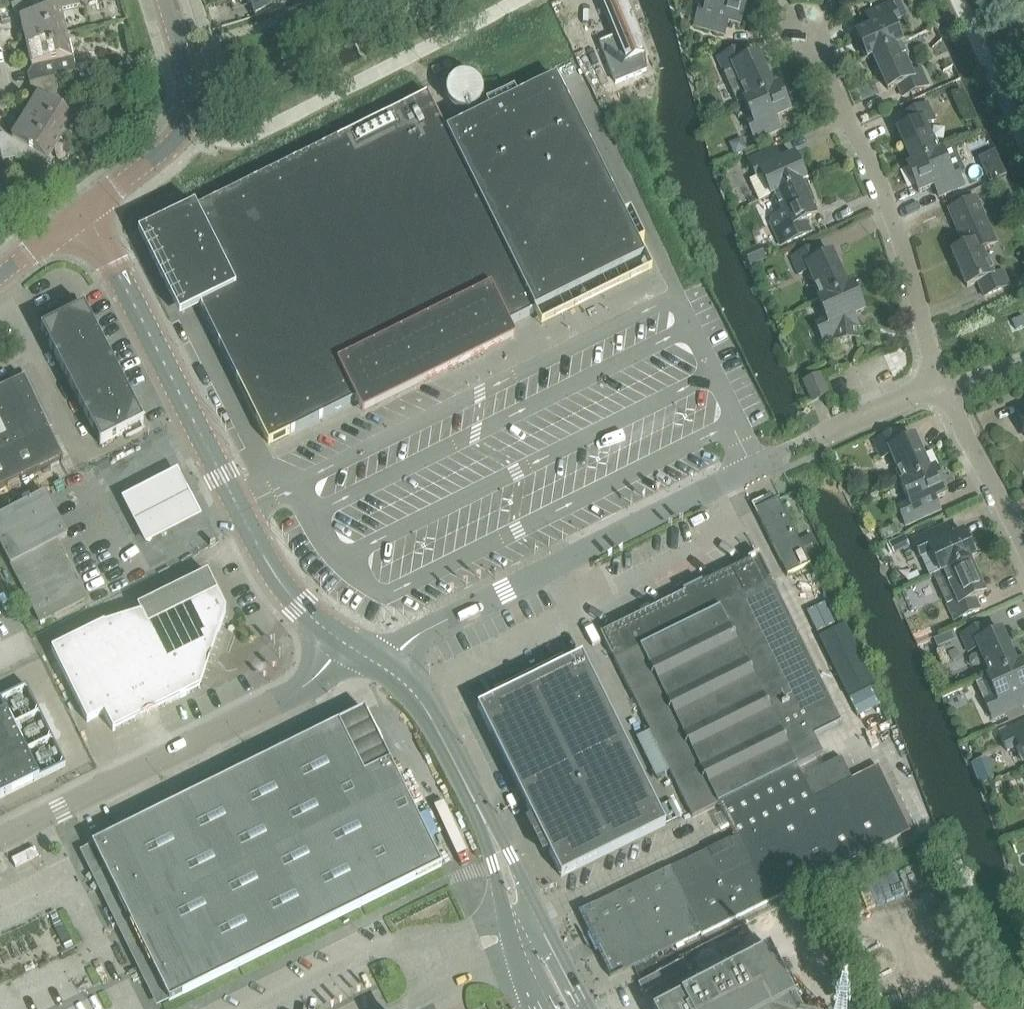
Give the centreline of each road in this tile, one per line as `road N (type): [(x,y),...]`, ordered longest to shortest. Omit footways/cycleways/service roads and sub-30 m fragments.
road 1 (tertiary): [(345,642),(317,625),(278,579),(83,214)]
road 2 (unclassified): [(388,668),(425,632),(788,449)]
road 3 (unclassified): [(0,840),(301,688),(345,642)]
road 4 (residential): [(943,388),(886,193),(805,27)]
road 5 (tertiary): [(83,214),(185,122),(190,77),(166,0)]
road 6 (tertiary): [(587,1008),(477,802)]
road 7 (tertiary): [(477,802),(510,932),(546,1008)]
road 8 (residential): [(1023,545),(943,388)]
road 9 (residential): [(788,449),(909,394),(943,388)]
road 10 (tertiary): [(477,802),(432,714),(388,668)]

